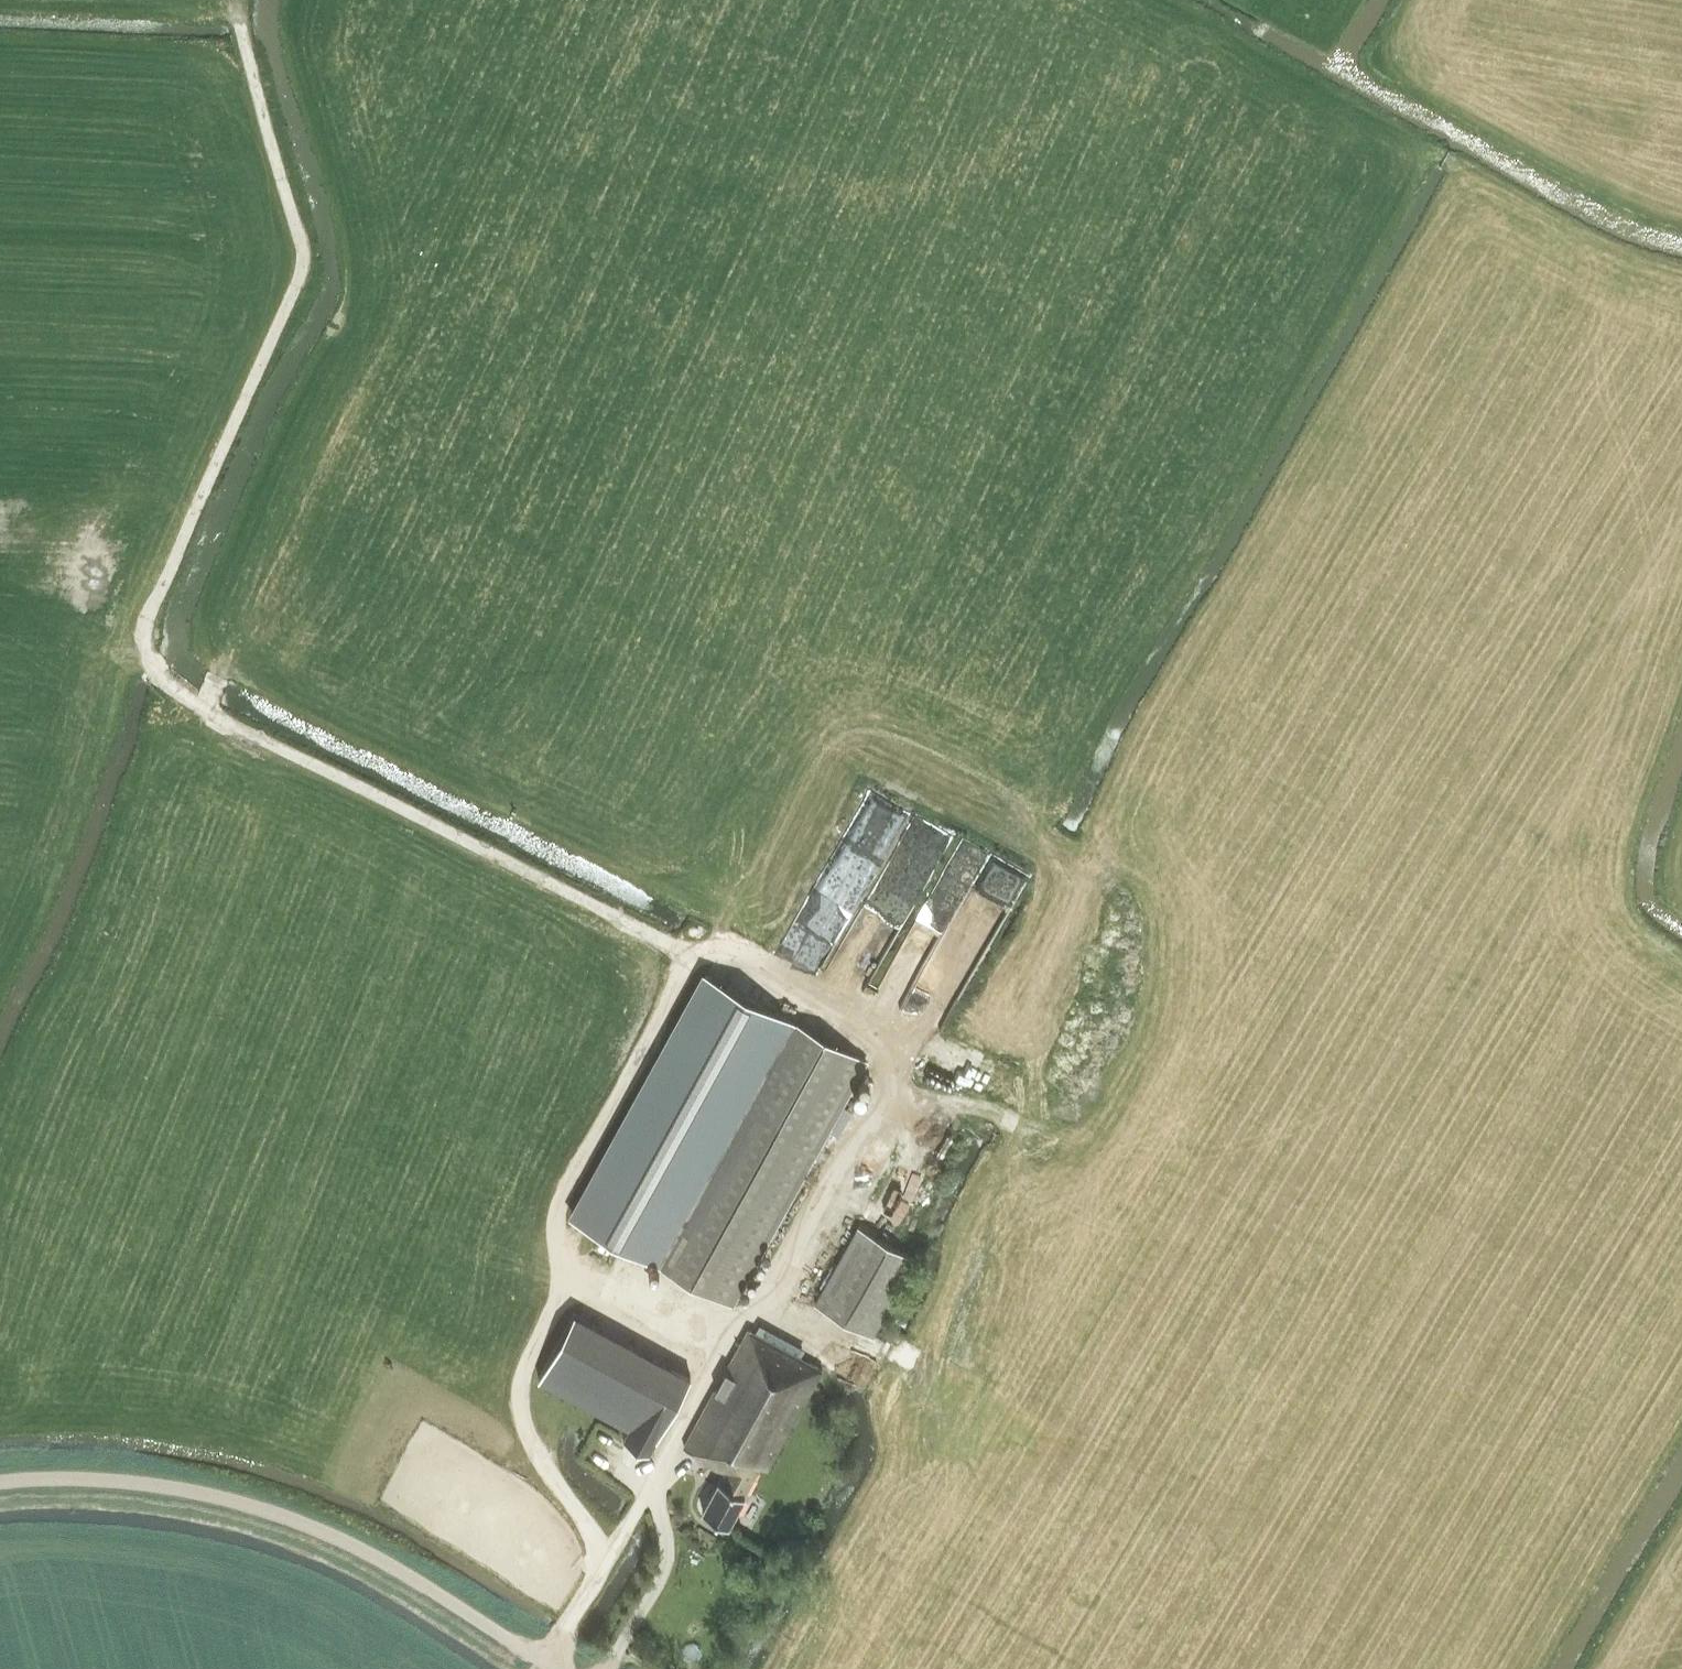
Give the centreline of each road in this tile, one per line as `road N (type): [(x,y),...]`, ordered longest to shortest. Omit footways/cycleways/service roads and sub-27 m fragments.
road 1 (unclassified): [(0,1484),(150,1487),(279,1516),(397,1571),(547,1666)]

